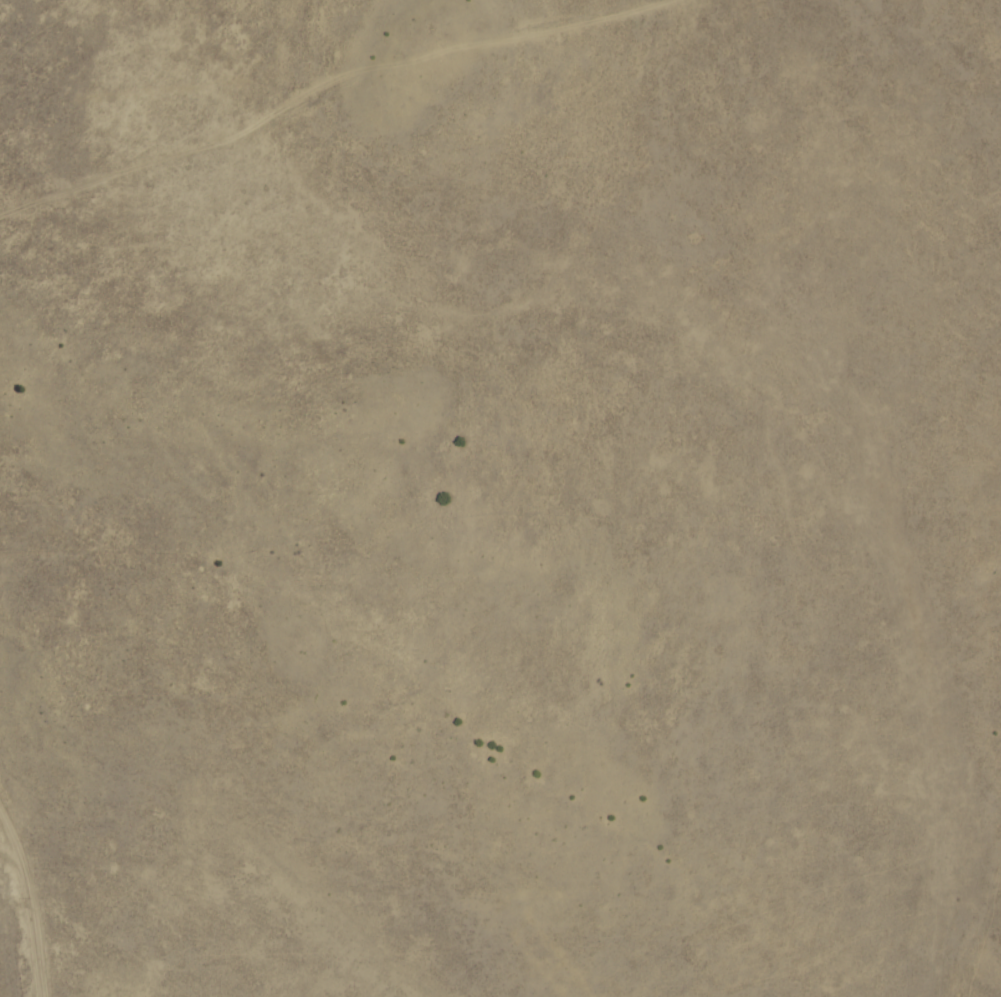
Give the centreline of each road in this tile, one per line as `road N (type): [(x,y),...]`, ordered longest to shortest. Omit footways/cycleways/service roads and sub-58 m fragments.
road 1 (residential): [(0,221),(151,192),(521,42),(724,0)]
road 2 (residential): [(970,996),(1000,835)]

